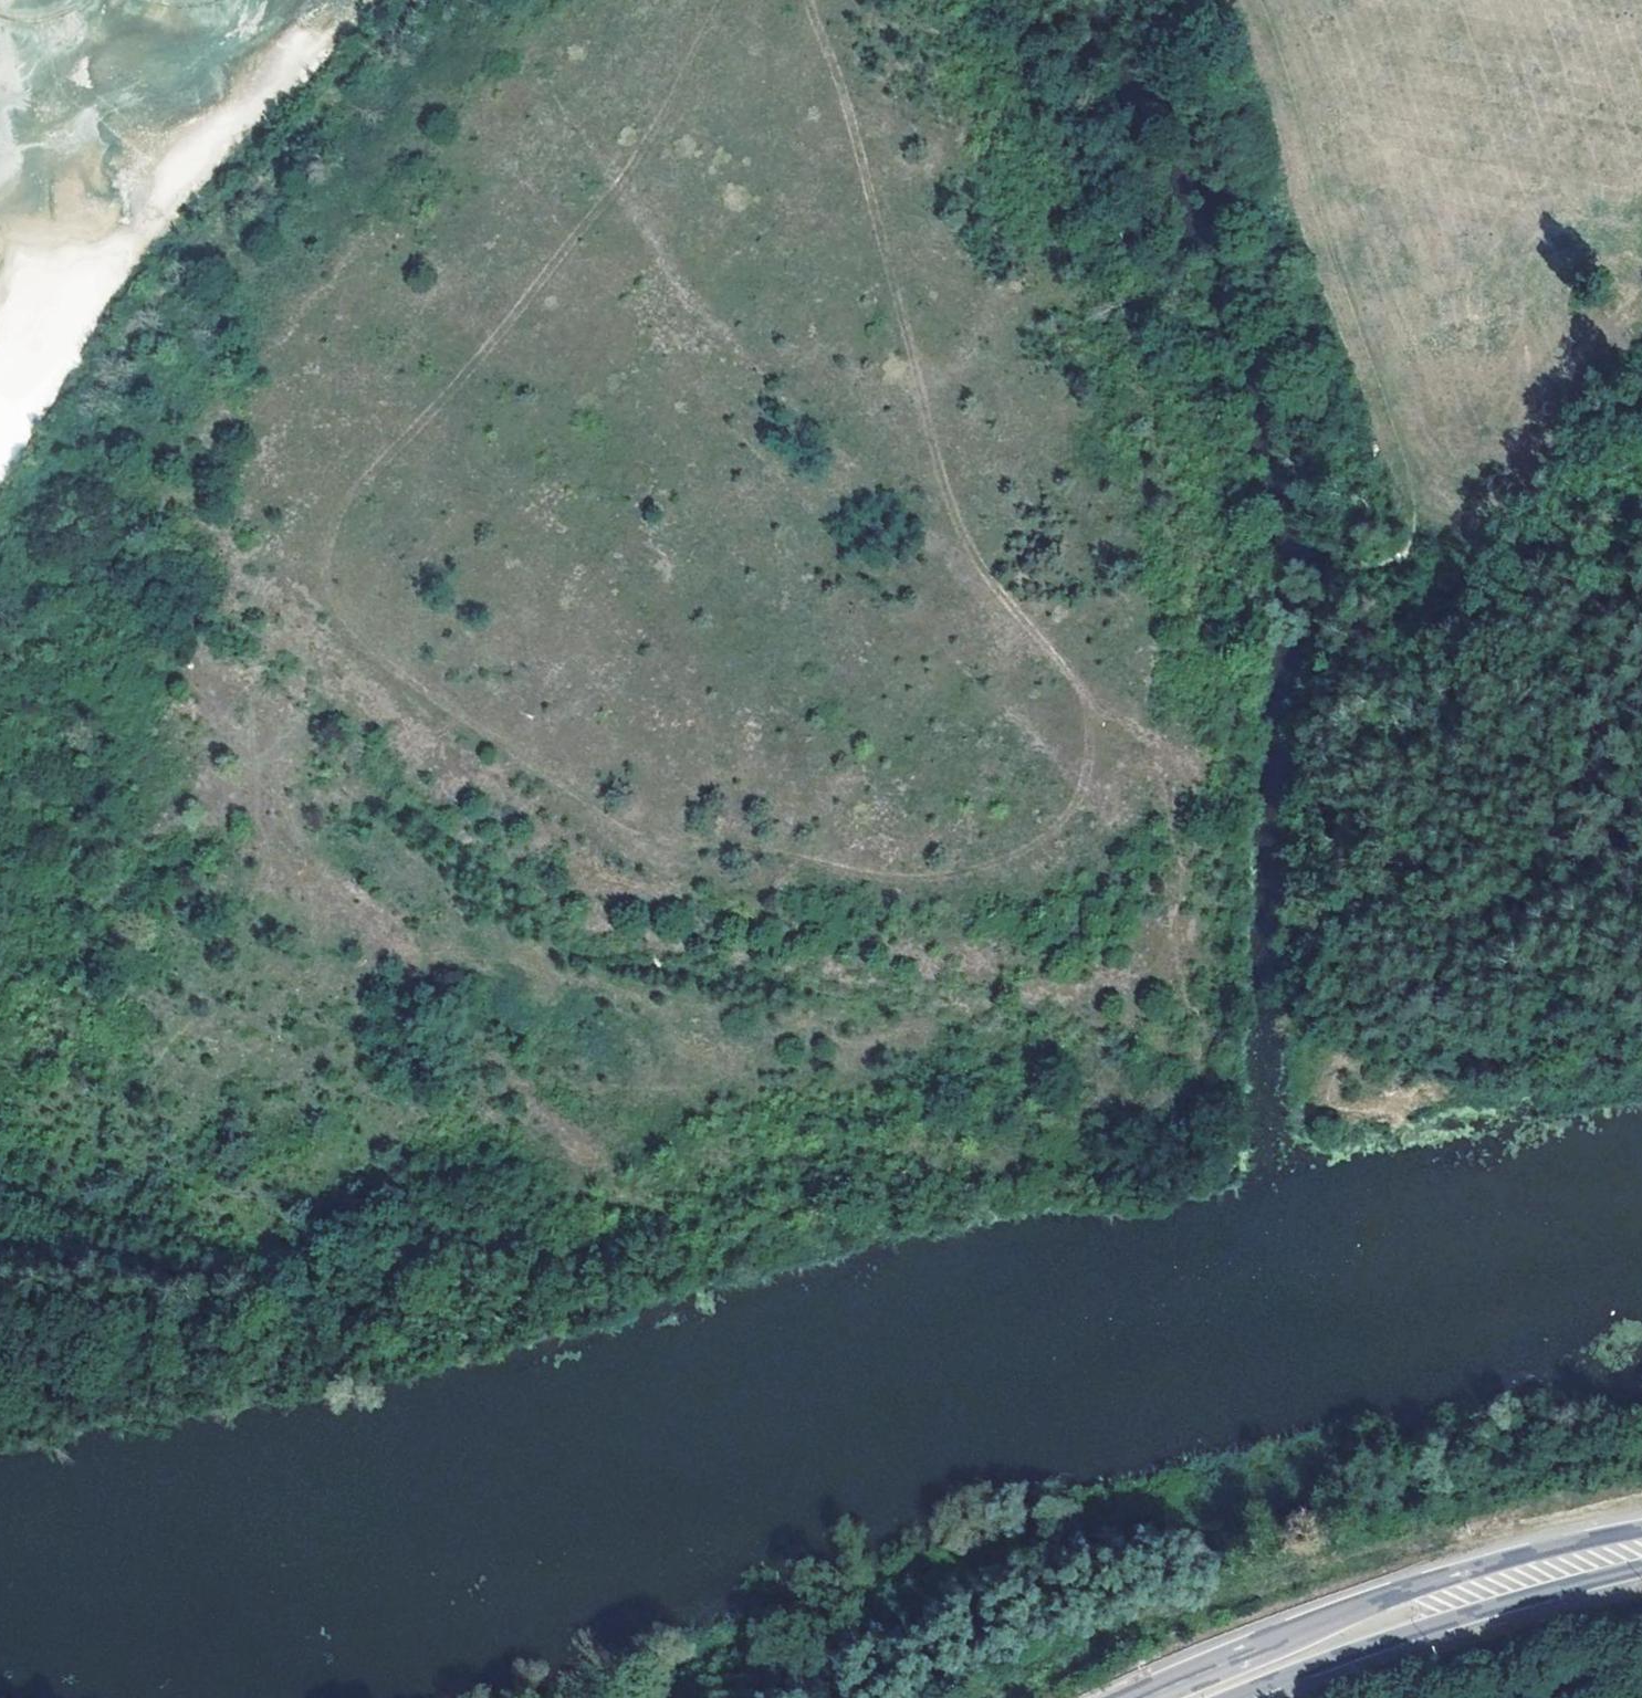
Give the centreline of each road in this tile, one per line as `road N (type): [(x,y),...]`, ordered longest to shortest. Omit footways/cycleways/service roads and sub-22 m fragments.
road 1 (secondary): [(1641,1546),(1445,1598),(1193,1697)]

